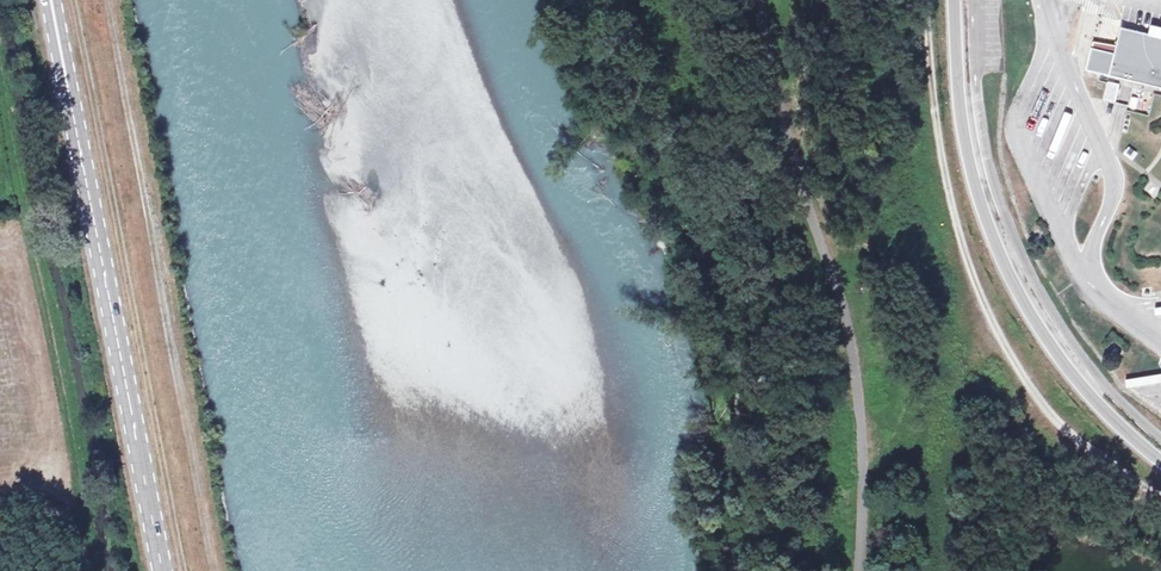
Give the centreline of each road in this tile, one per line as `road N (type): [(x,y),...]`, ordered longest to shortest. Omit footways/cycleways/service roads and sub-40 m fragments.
road 1 (primary): [(49,0),(161,570)]
road 2 (track): [(76,0),(185,570)]
road 3 (track): [(214,570),(107,0)]
road 4 (motorway): [(954,0),(966,144),(1023,303),(1097,403),(1160,462)]
road 5 (track): [(90,570),(70,517),(50,505),(0,503)]

